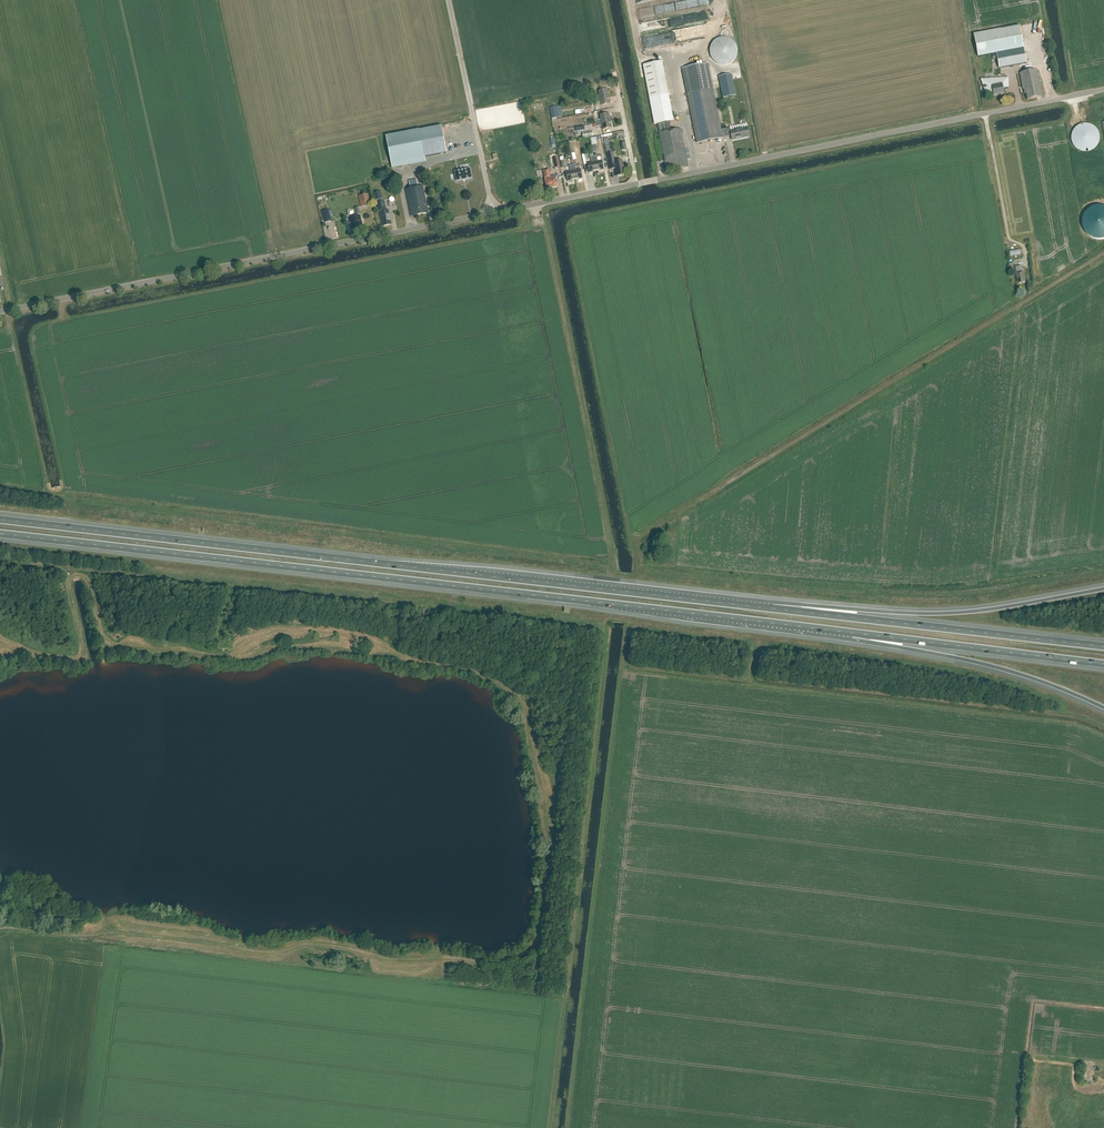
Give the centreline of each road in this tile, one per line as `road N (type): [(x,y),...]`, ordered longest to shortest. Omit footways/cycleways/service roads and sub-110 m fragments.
road 1 (motorway): [(0,535),(852,631)]
road 2 (motorway): [(775,608),(0,519)]
road 3 (track): [(1103,253),(638,537)]
road 4 (unclassified): [(0,312),(494,212)]
road 5 (unclassified): [(637,184),(1103,90)]
road 6 (track): [(612,550),(539,203)]
road 7 (motorway): [(1103,646),(775,608)]
road 8 (motorway): [(1103,589),(956,613),(775,608)]
road 9 (motorway): [(852,631),(1015,673),(1103,709)]
road 10 (motorway): [(852,631),(1103,663)]
road 11 (unclassified): [(494,212),(449,0)]
road 12 (track): [(985,113),(1009,238),(1025,256)]
road 13 (unclassified): [(494,212),(637,184)]

